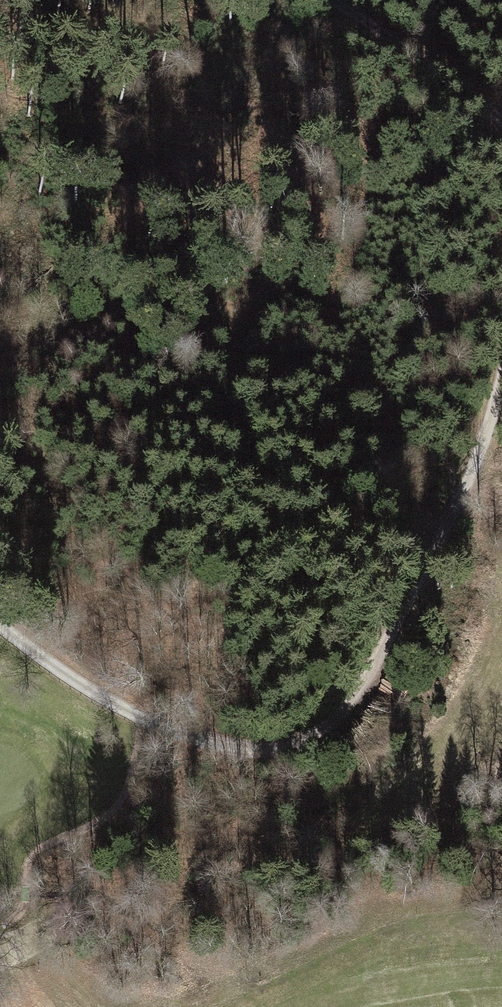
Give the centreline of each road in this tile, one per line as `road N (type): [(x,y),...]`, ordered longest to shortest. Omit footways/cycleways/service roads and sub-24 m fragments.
road 1 (track): [(501,376),(477,457),(417,585),(354,697),(312,736),(275,750),(198,739),(95,693),(0,627)]
road 2 (track): [(146,719),(115,813),(51,849),(7,926)]
road 3 (track): [(501,116),(335,0)]

